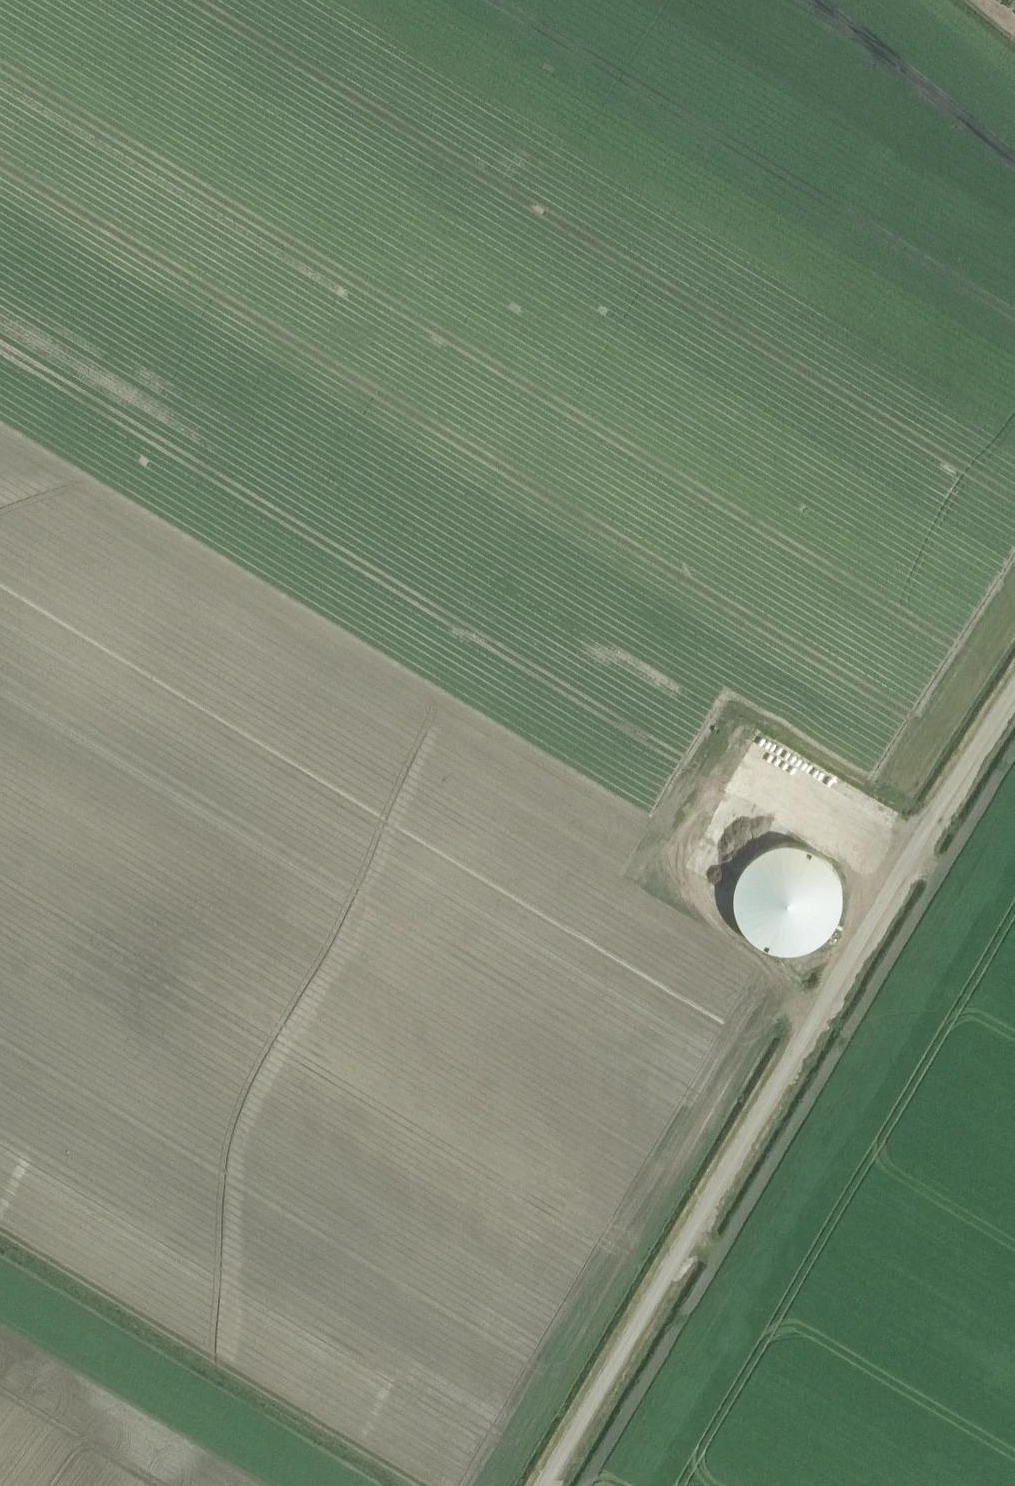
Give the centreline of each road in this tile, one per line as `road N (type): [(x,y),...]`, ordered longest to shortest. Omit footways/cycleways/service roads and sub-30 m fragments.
road 1 (unclassified): [(543,1485),(1014,685)]

